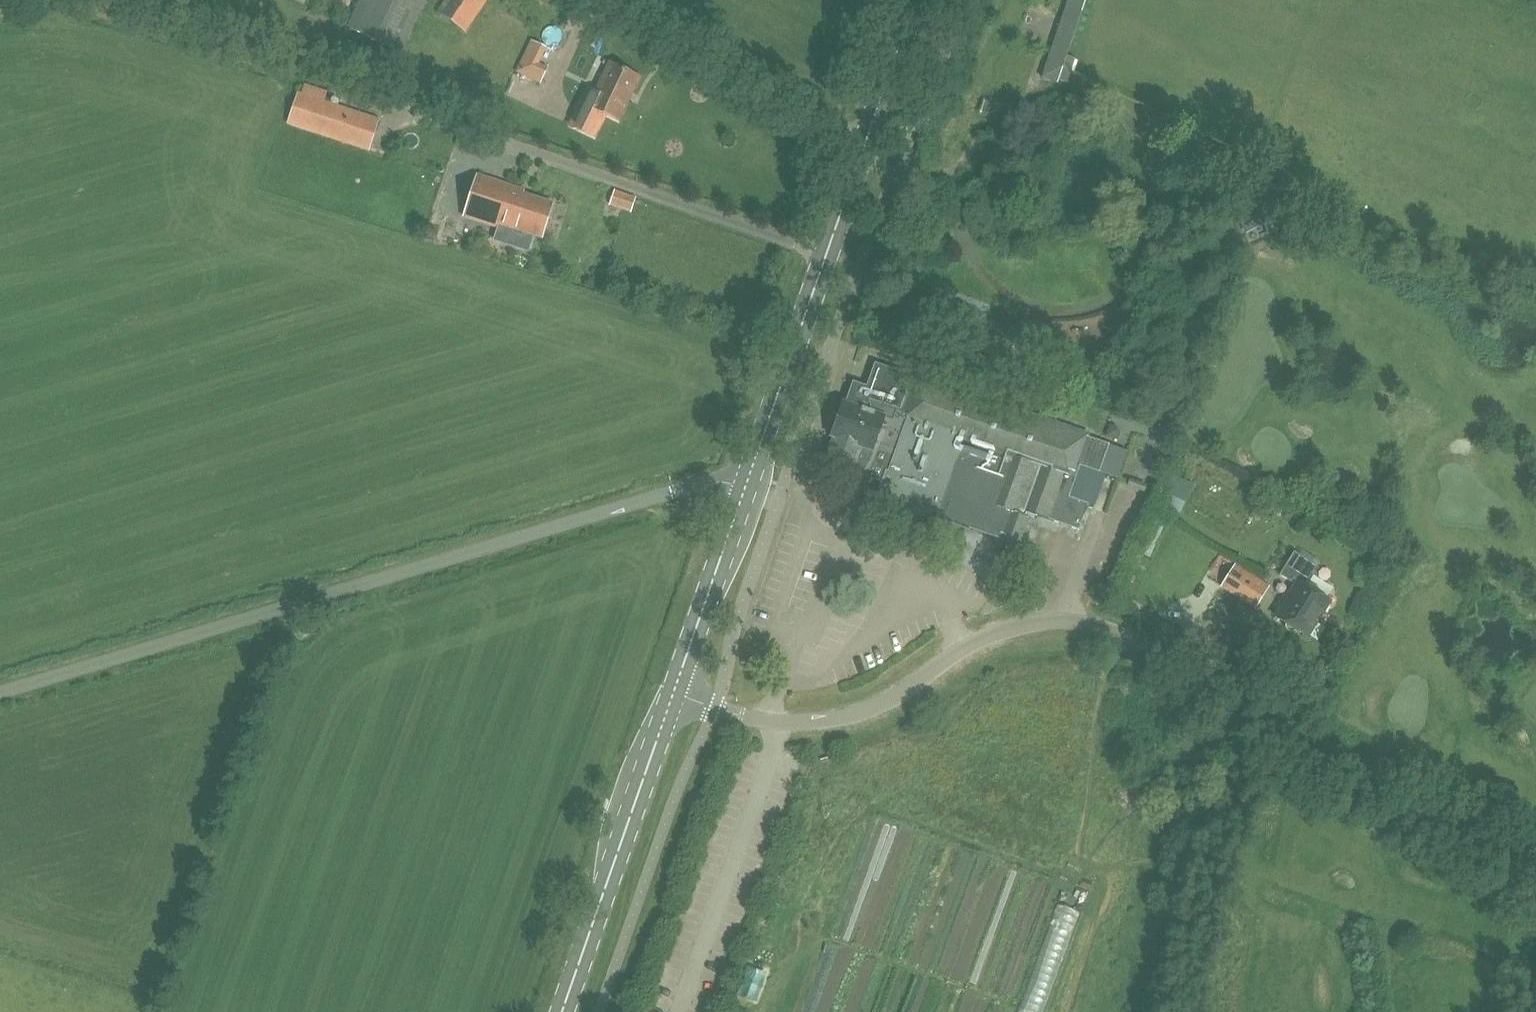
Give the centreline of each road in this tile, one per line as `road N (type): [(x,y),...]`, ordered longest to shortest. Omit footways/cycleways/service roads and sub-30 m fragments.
road 1 (unclassified): [(1535,867),(1300,745),(1099,625),(1066,619),(1008,632),(899,697),(814,725),(770,721),(680,696)]
road 2 (unclassified): [(0,692),(756,472)]
road 3 (secondary): [(756,472),(913,0)]
road 4 (secondary): [(567,1011),(680,696)]
road 5 (secondary): [(680,696),(756,472)]

